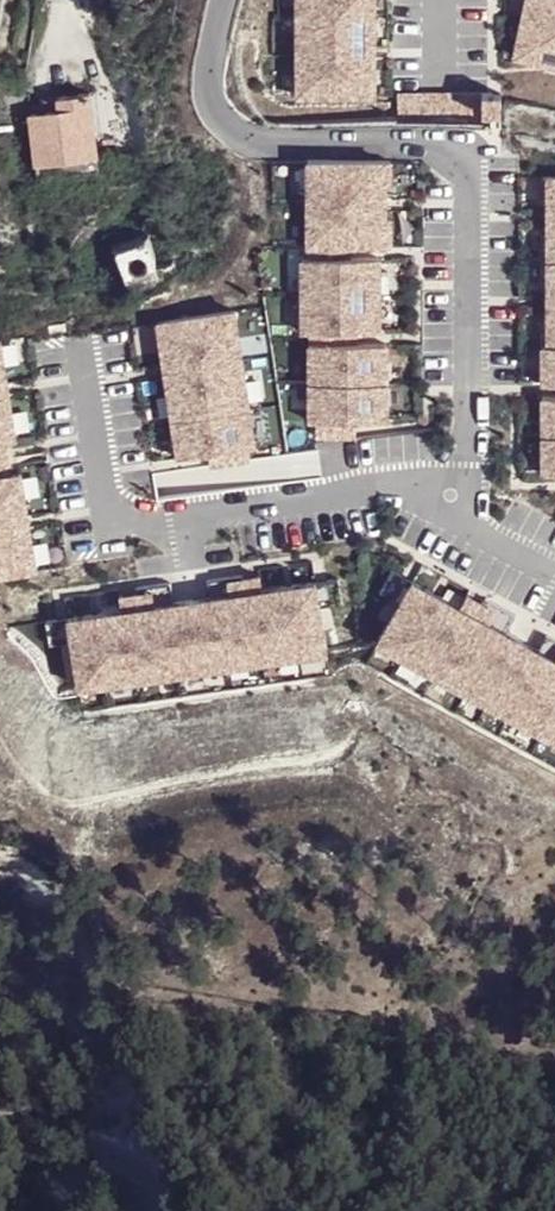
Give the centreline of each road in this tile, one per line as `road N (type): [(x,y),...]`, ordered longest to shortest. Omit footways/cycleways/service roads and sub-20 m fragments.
road 1 (residential): [(225,0),(208,74),(227,125),(265,146),(426,144),(460,163),(467,181),(463,455),(450,497)]
road 2 (residential): [(78,345),(99,498),(121,520),(146,525),(386,489),(450,497)]
road 3 (residential): [(450,497),(485,538),(554,576)]

